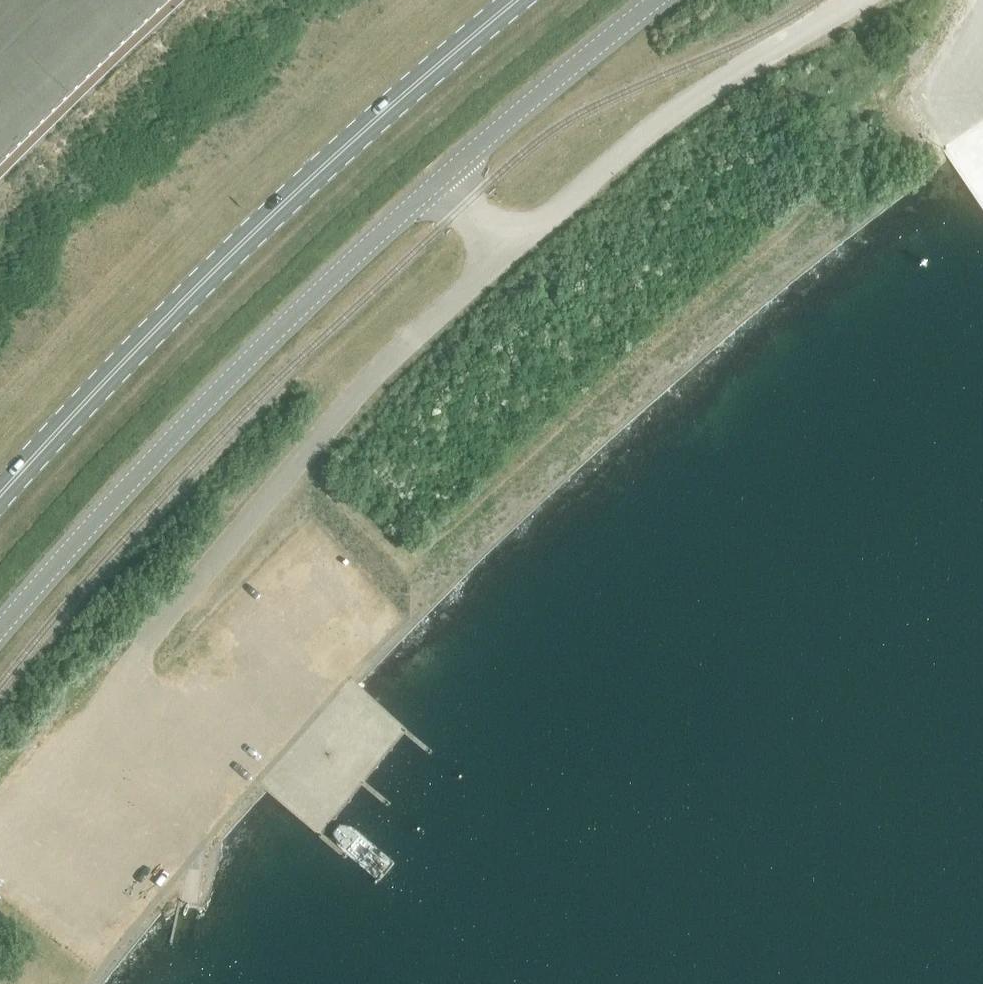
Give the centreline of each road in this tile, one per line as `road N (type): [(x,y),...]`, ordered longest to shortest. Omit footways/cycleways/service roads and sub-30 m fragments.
road 1 (tertiary): [(0,626),(166,443),(356,256),(656,0)]
road 2 (primary): [(0,494),(95,385),(296,191),(517,0)]

